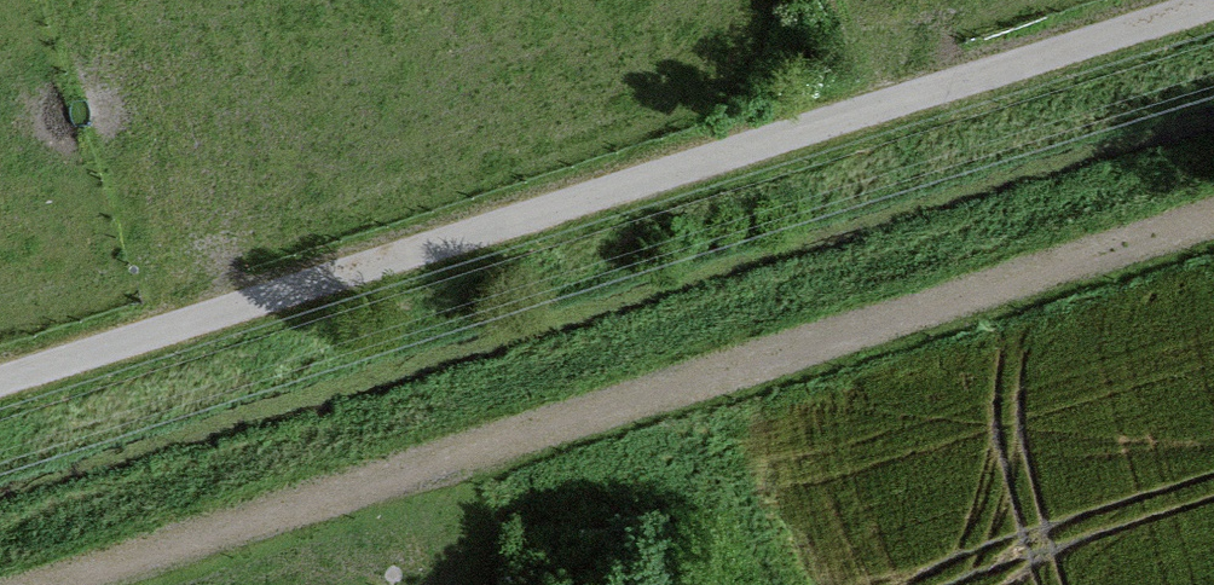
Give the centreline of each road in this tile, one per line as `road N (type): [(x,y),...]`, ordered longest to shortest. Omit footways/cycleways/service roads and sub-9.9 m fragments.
road 1 (track): [(1133,0),(0,366)]
road 2 (track): [(93,584),(1213,246)]

